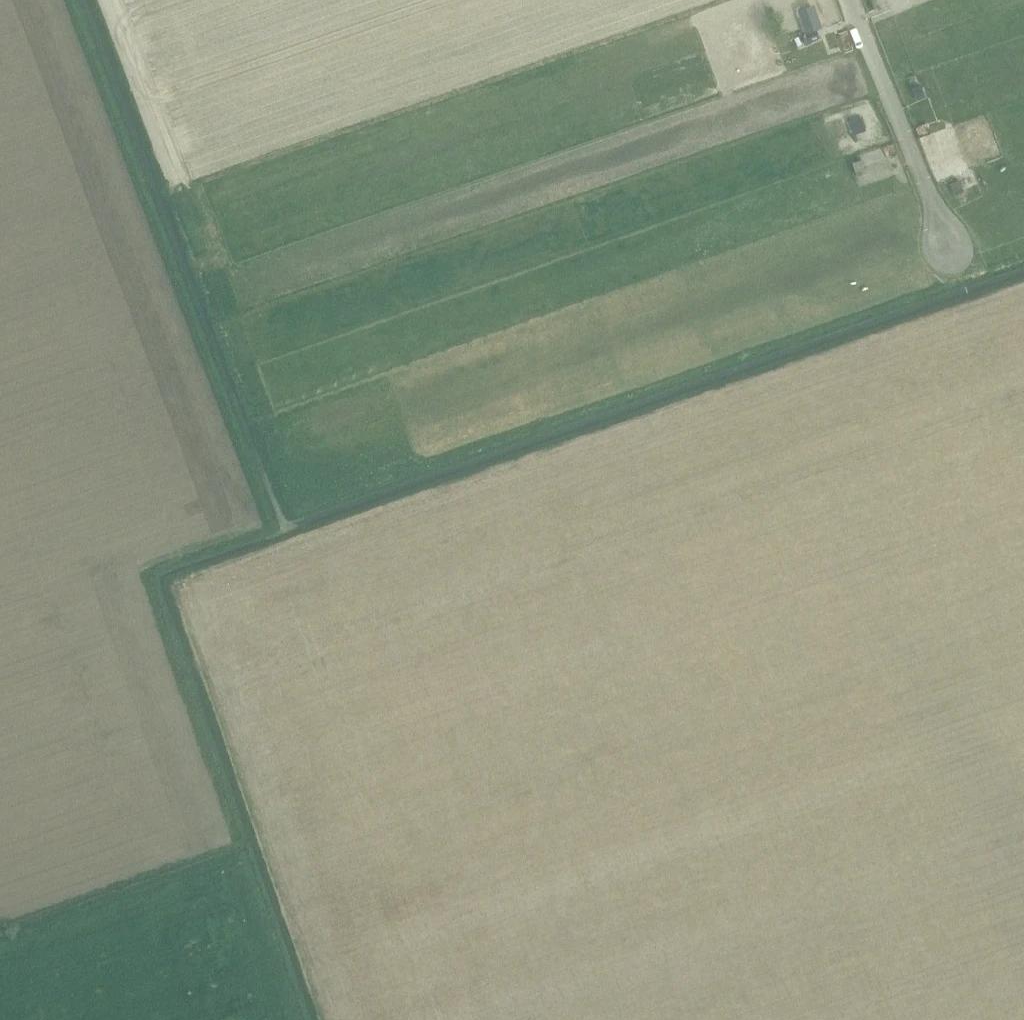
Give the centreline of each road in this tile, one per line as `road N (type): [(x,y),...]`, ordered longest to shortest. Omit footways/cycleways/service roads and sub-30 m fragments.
road 1 (track): [(947,243),(848,0)]

